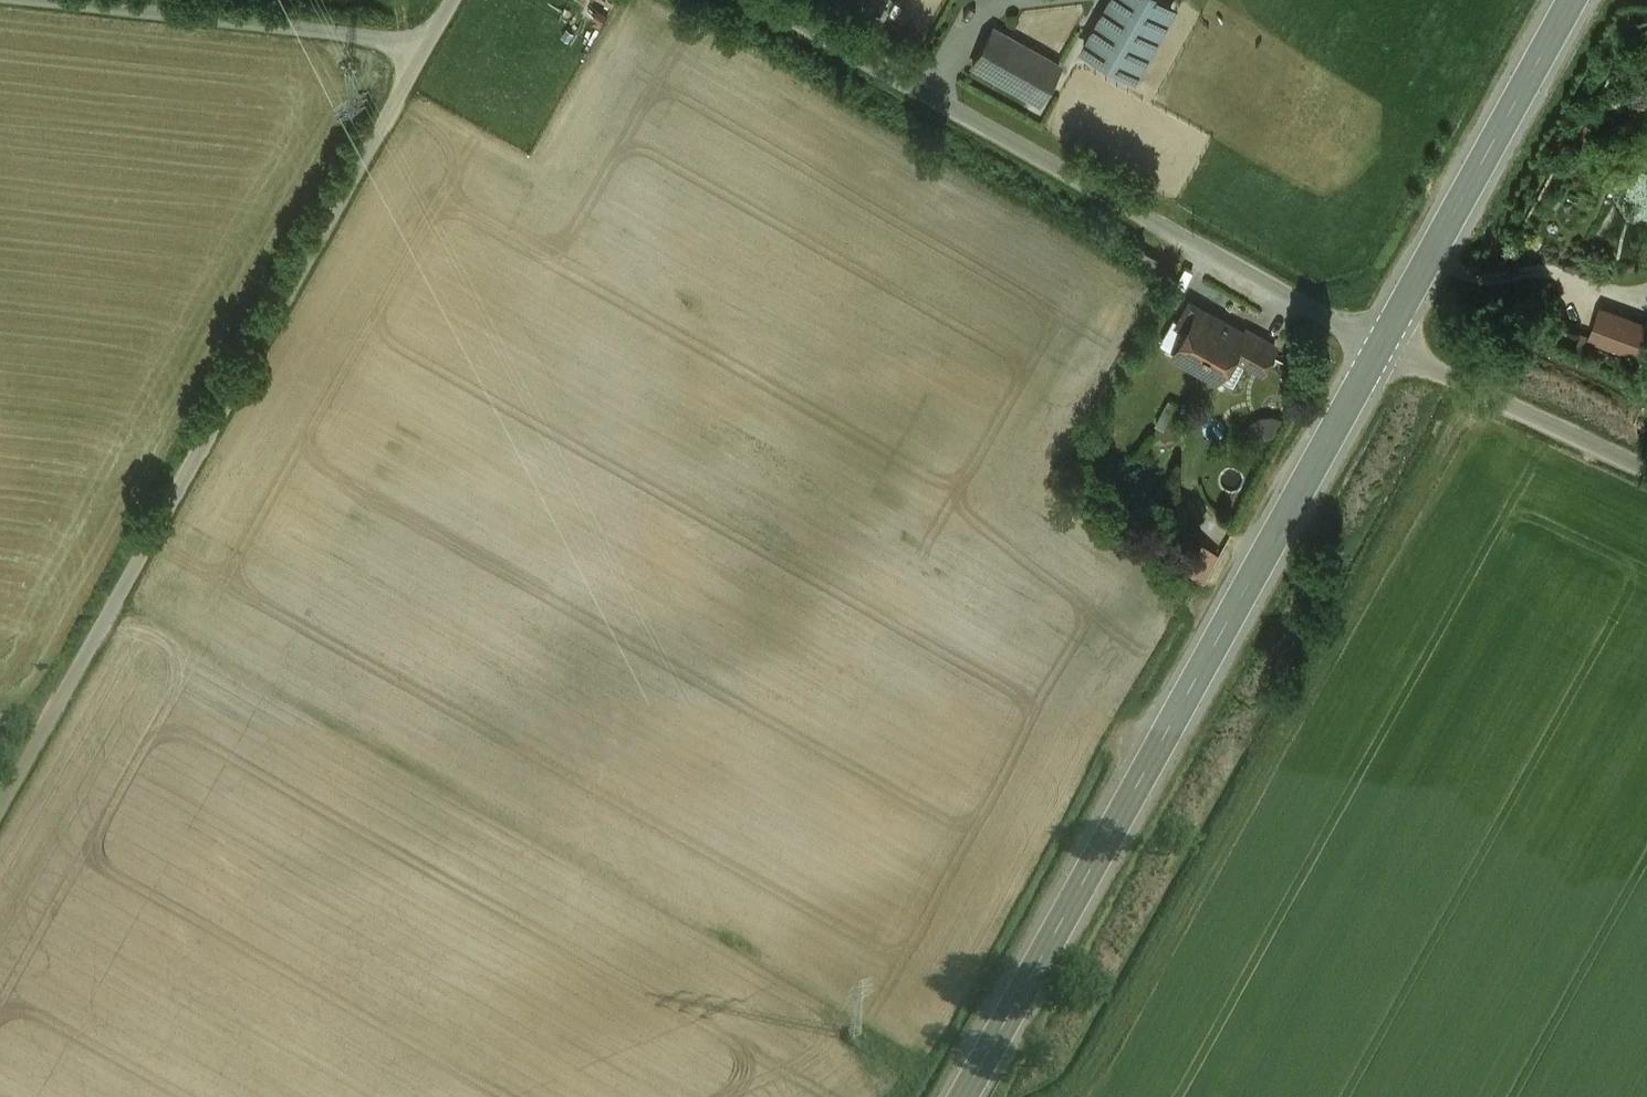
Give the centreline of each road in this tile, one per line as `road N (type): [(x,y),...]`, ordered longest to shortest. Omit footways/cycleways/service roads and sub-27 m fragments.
road 1 (unclassified): [(428,45),(0,810)]
road 2 (secondary): [(1381,347),(964,1096)]
road 3 (unclassified): [(1381,347),(759,0)]
road 4 (unclassified): [(26,0),(428,45)]
road 5 (secondary): [(1573,0),(1381,347)]
road 6 (unclassified): [(1646,467),(1381,347)]

